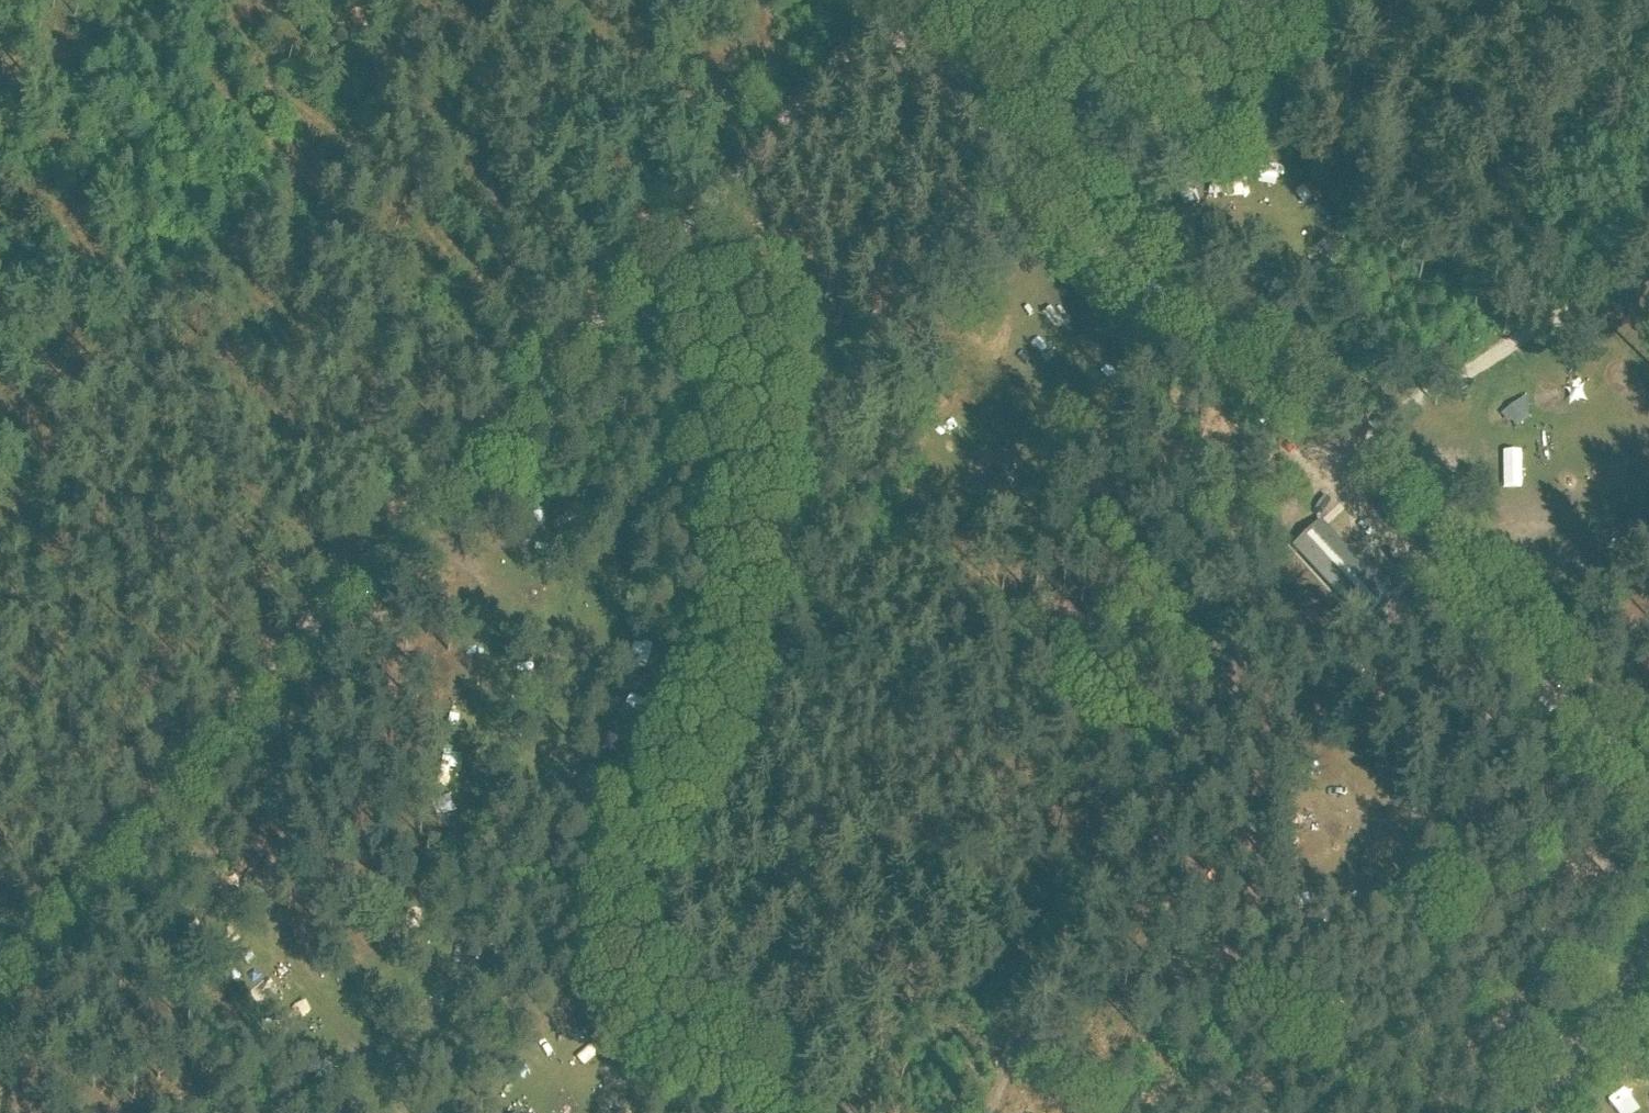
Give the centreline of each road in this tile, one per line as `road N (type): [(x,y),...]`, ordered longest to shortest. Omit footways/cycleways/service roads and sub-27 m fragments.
road 1 (track): [(0,980),(869,31),(871,15)]
road 2 (track): [(869,31),(1648,828)]
road 3 (track): [(1560,1112),(1648,957)]

